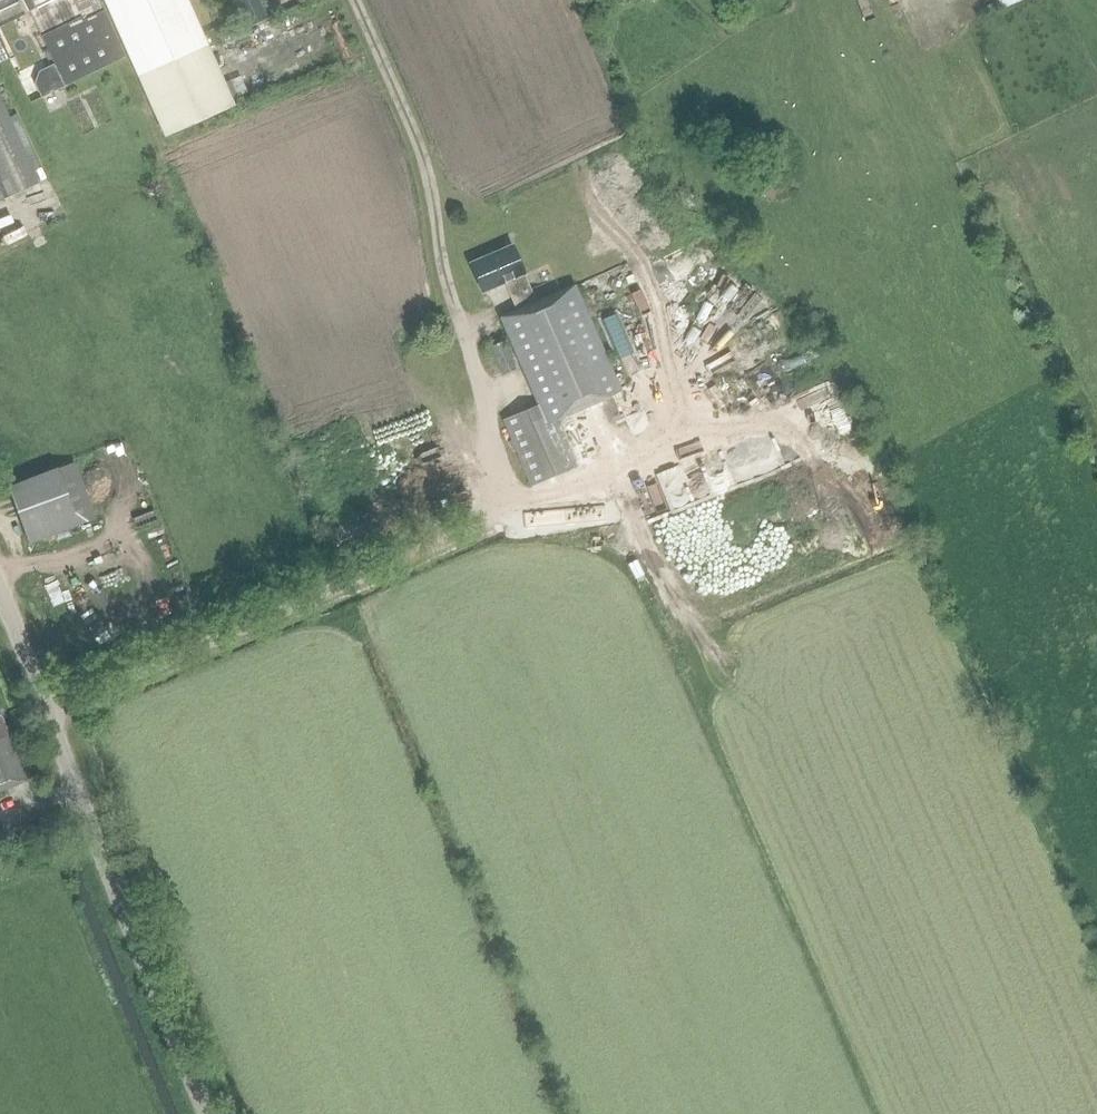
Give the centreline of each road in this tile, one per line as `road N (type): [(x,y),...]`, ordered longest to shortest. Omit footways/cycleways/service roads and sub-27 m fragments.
road 1 (track): [(353,0),(423,154),(441,260),(492,419),(495,476),(475,530),(51,717)]
road 2 (unclassified): [(207,1113),(0,584)]

